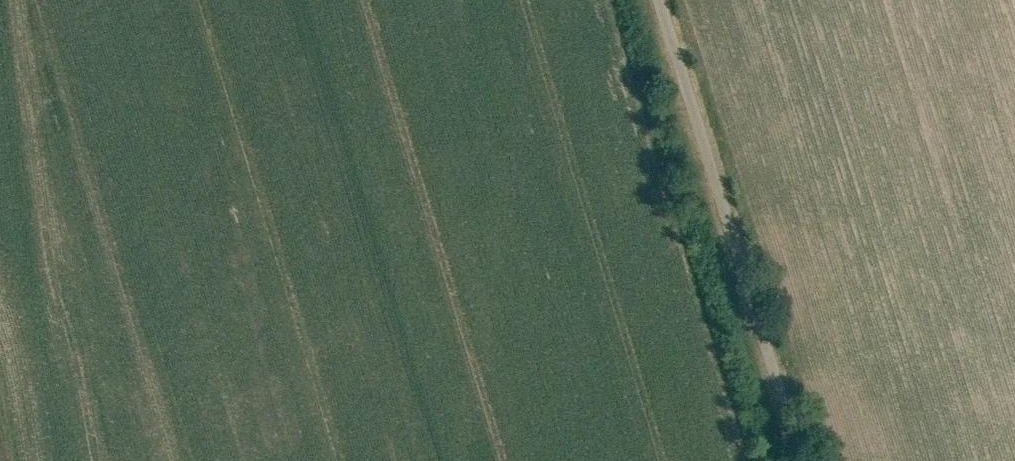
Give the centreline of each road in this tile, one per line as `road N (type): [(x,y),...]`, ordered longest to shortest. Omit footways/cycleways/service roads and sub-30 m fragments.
road 1 (unclassified): [(805,460),(666,0)]

